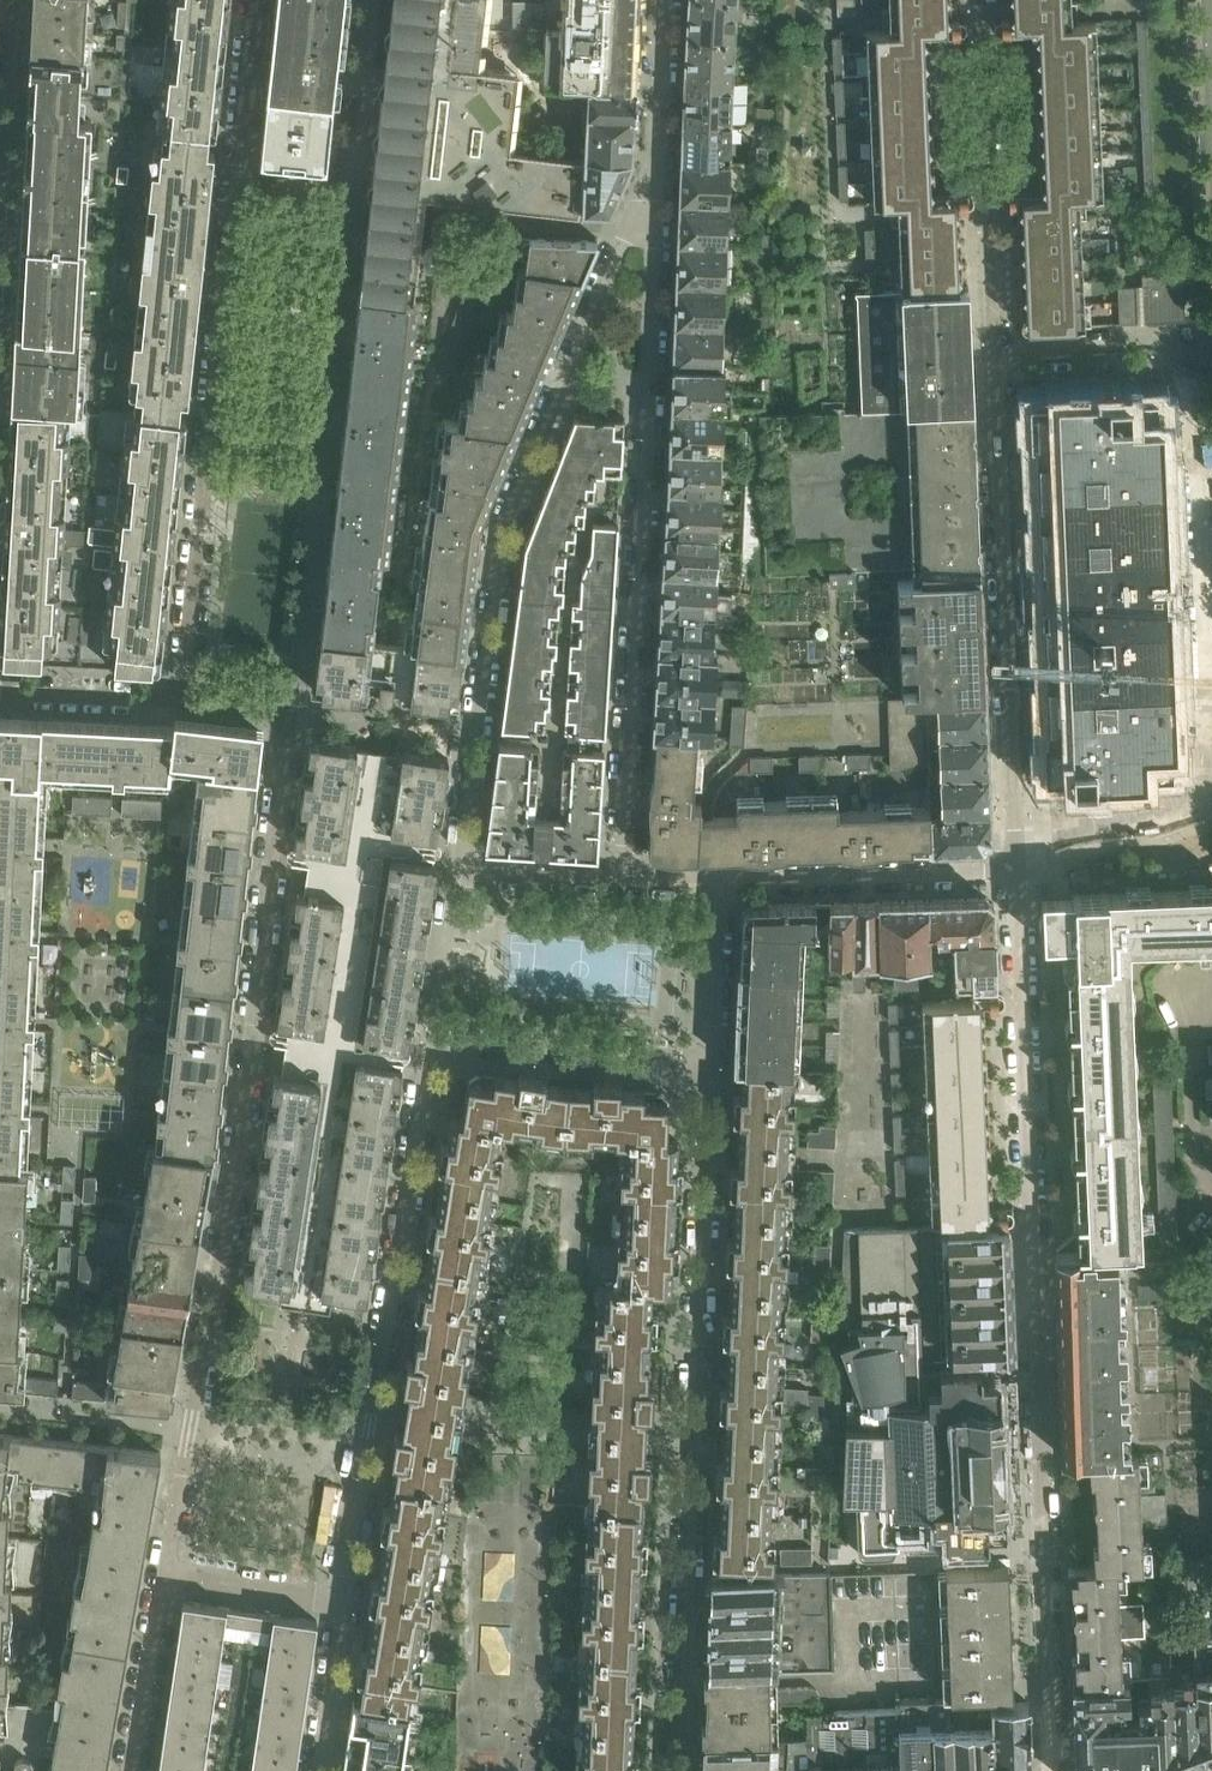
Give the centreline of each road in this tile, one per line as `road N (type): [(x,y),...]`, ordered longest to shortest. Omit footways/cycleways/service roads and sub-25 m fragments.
road 1 (residential): [(165,1572),(292,716),(187,697)]
road 2 (residential): [(1055,1770),(1010,872)]
road 3 (residential): [(624,881),(456,870),(503,539),(626,228),(655,182)]
road 4 (residential): [(978,0),(1010,872)]
road 5 (residential): [(700,1056),(429,1040),(340,1599)]
road 6 (residential): [(677,1770),(700,1056)]
road 7 (residential): [(255,0),(187,697)]
road 8 (residential): [(624,881),(655,182)]
road 9 (residential): [(1010,872),(709,883)]
road 10 (residential): [(132,1770),(165,1572)]
road 11 (residential): [(187,697),(0,690)]
road 12 (residential): [(655,182),(663,0)]
road 13 (residential): [(340,1599),(165,1572)]
road 14 (residential): [(709,883),(700,1056)]
road 15 (residential): [(340,1599),(320,1770)]

